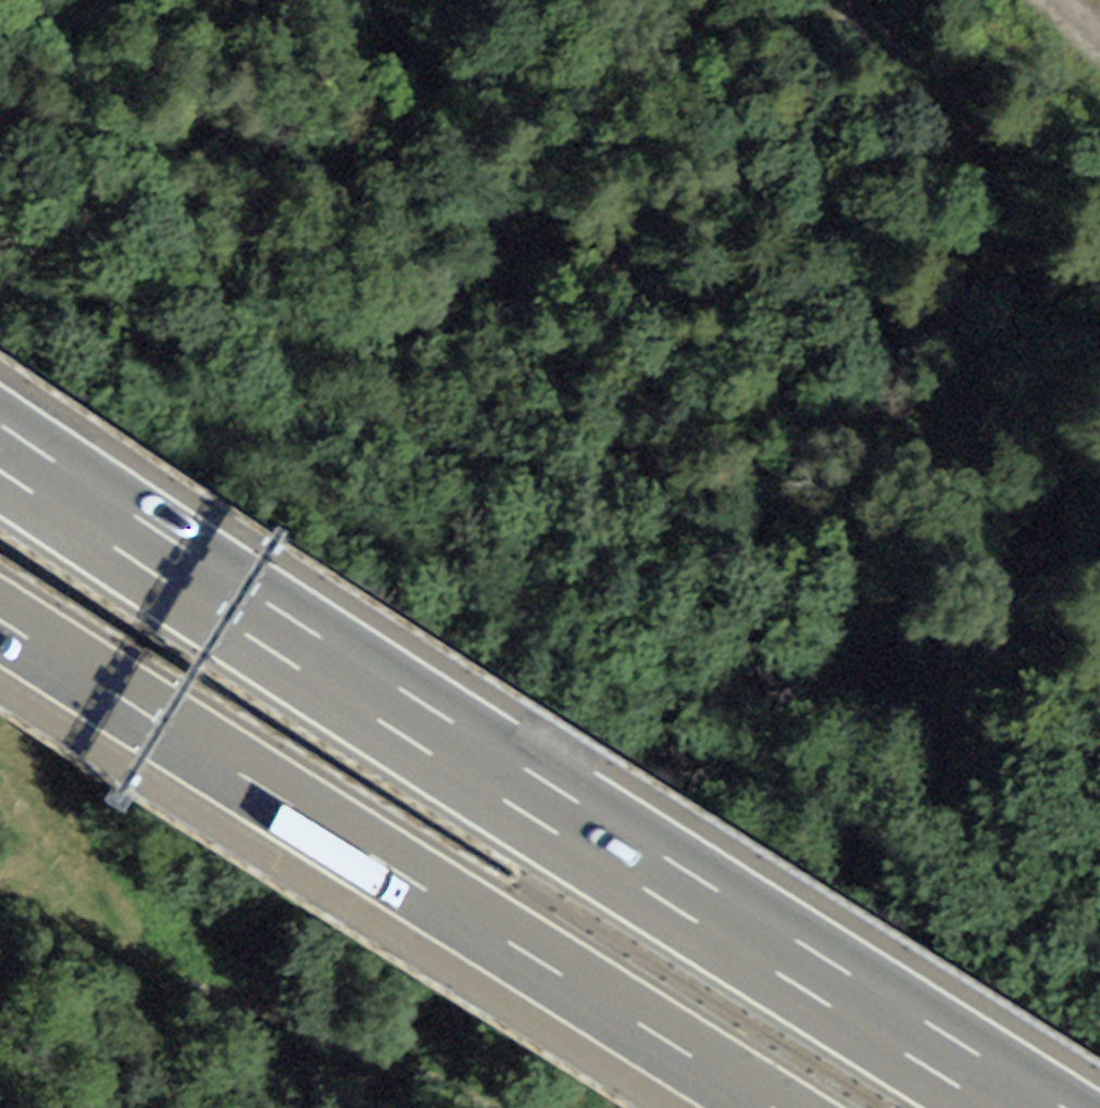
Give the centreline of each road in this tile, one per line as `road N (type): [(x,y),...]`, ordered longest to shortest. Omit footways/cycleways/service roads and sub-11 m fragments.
road 1 (track): [(853,0),(972,179),(1006,246),(981,324),(867,335),(667,296),(551,235),(502,264),(507,396),(620,510),(817,608),(839,641),(806,687),(712,697),(511,676),(232,453),(0,229)]
road 2 (motorway): [(1062,1107),(320,610),(0,414)]
road 3 (motorway): [(0,620),(775,1107)]
road 4 (track): [(0,767),(95,905),(299,1032),(483,1107)]

